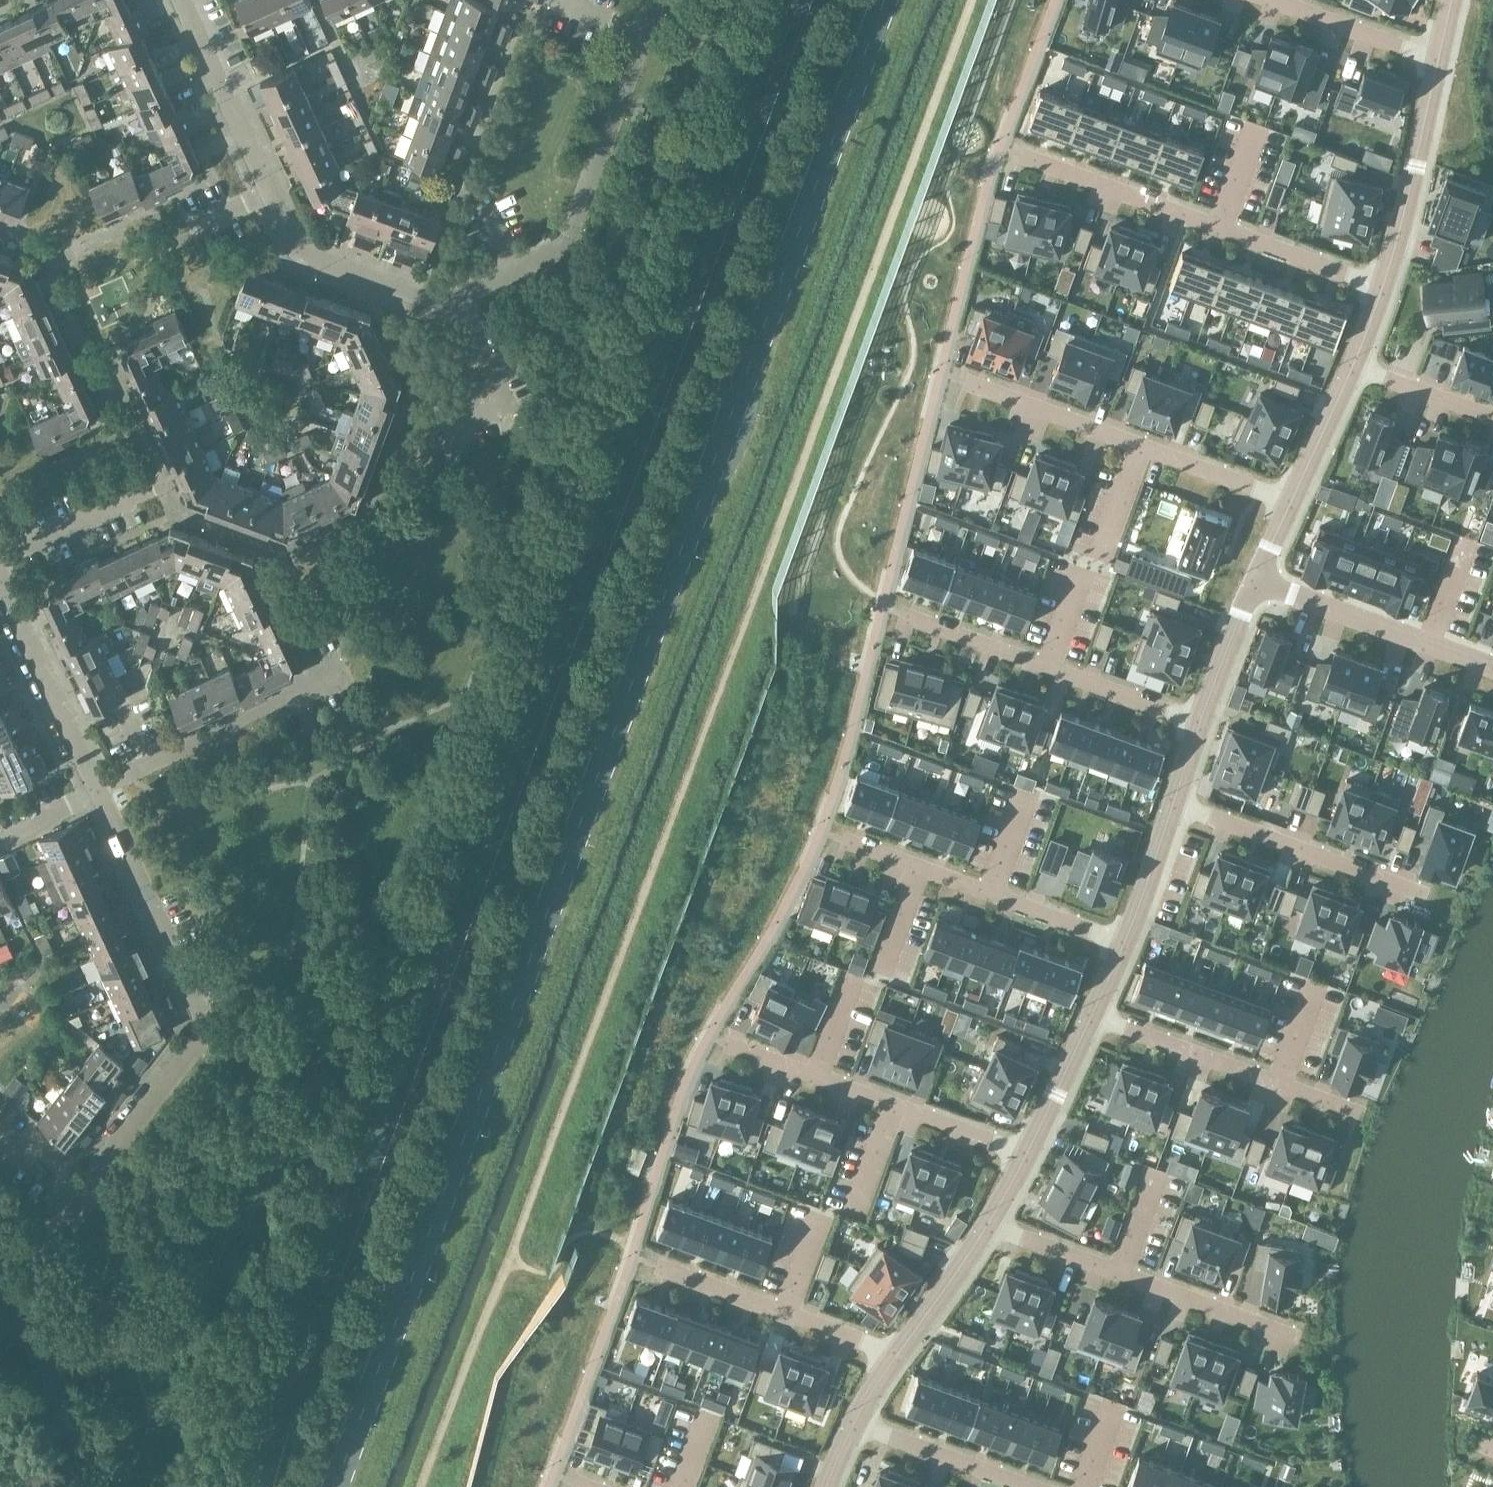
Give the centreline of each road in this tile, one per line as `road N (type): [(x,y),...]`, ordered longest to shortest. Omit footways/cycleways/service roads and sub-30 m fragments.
road 1 (primary): [(334,1486),(886,0)]
road 2 (primary): [(800,0),(254,1486)]
road 3 (residential): [(79,1198),(192,1048),(199,1016),(97,790)]
road 4 (residential): [(1020,156),(1382,290)]
road 5 (residential): [(466,297),(565,245),(660,0)]
road 6 (residential): [(951,377),(1291,501)]
road 7 (residential): [(1302,1340),(989,1222)]
road 8 (residential): [(900,616),(1201,724)]
road 9 (residential): [(727,1044),(1025,1155)]
road 10 (residential): [(843,840),(1124,946)]
road 11 (residential): [(1356,1111),(1094,1014)]
road 12 (residential): [(97,790),(346,665)]
road 13 (residential): [(1428,896),(1174,803)]
road 14 (residential): [(645,1261),(897,1355)]
road 15 (residential): [(1492,667),(1259,579)]
road 16 (residential): [(274,185),(301,246),(344,273),(440,301),(466,297)]
road 17 (residential): [(97,790),(0,568)]
road 18 (residential): [(1382,290),(1439,60)]
road 19 (residential): [(423,448),(511,401),(466,297)]
road 20 (residential): [(274,185),(188,0)]
road 21 (residential): [(1031,1486),(855,1421)]
road 22 (residential): [(1269,0),(1439,60)]
road 23 (residential): [(897,1355),(989,1222)]
road 24 (residential): [(0,549),(148,484)]
road 25 (residential): [(1025,1155),(1094,1014)]
road 26 (residential): [(1201,724),(1259,579)]
road 27 (residential): [(1124,946),(1174,803)]
road 28 (residential): [(1492,419),(1353,367)]
road 29 (residential): [(1291,501),(1353,367)]

